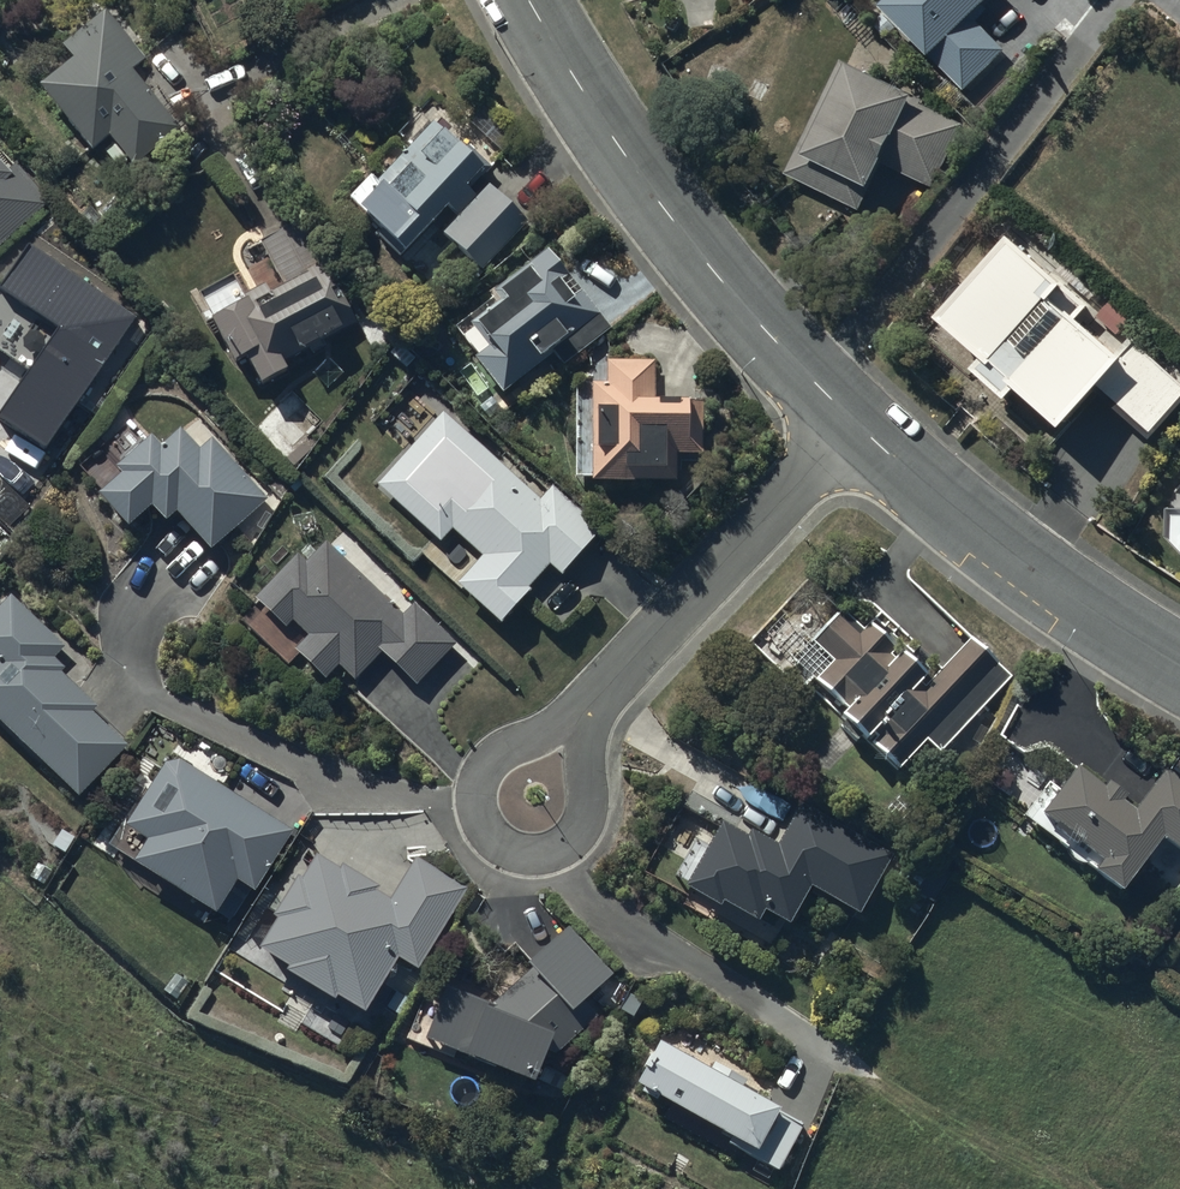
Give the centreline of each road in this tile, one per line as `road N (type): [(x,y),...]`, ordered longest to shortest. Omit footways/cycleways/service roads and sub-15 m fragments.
road 1 (residential): [(524,0),(756,331),(836,428)]
road 2 (residential): [(836,428),(1179,654)]
road 3 (residential): [(592,723),(836,428)]
road 4 (residential): [(592,723),(504,757),(478,784),(480,821),(496,845),(524,858),(554,853),(583,819),(589,771)]

